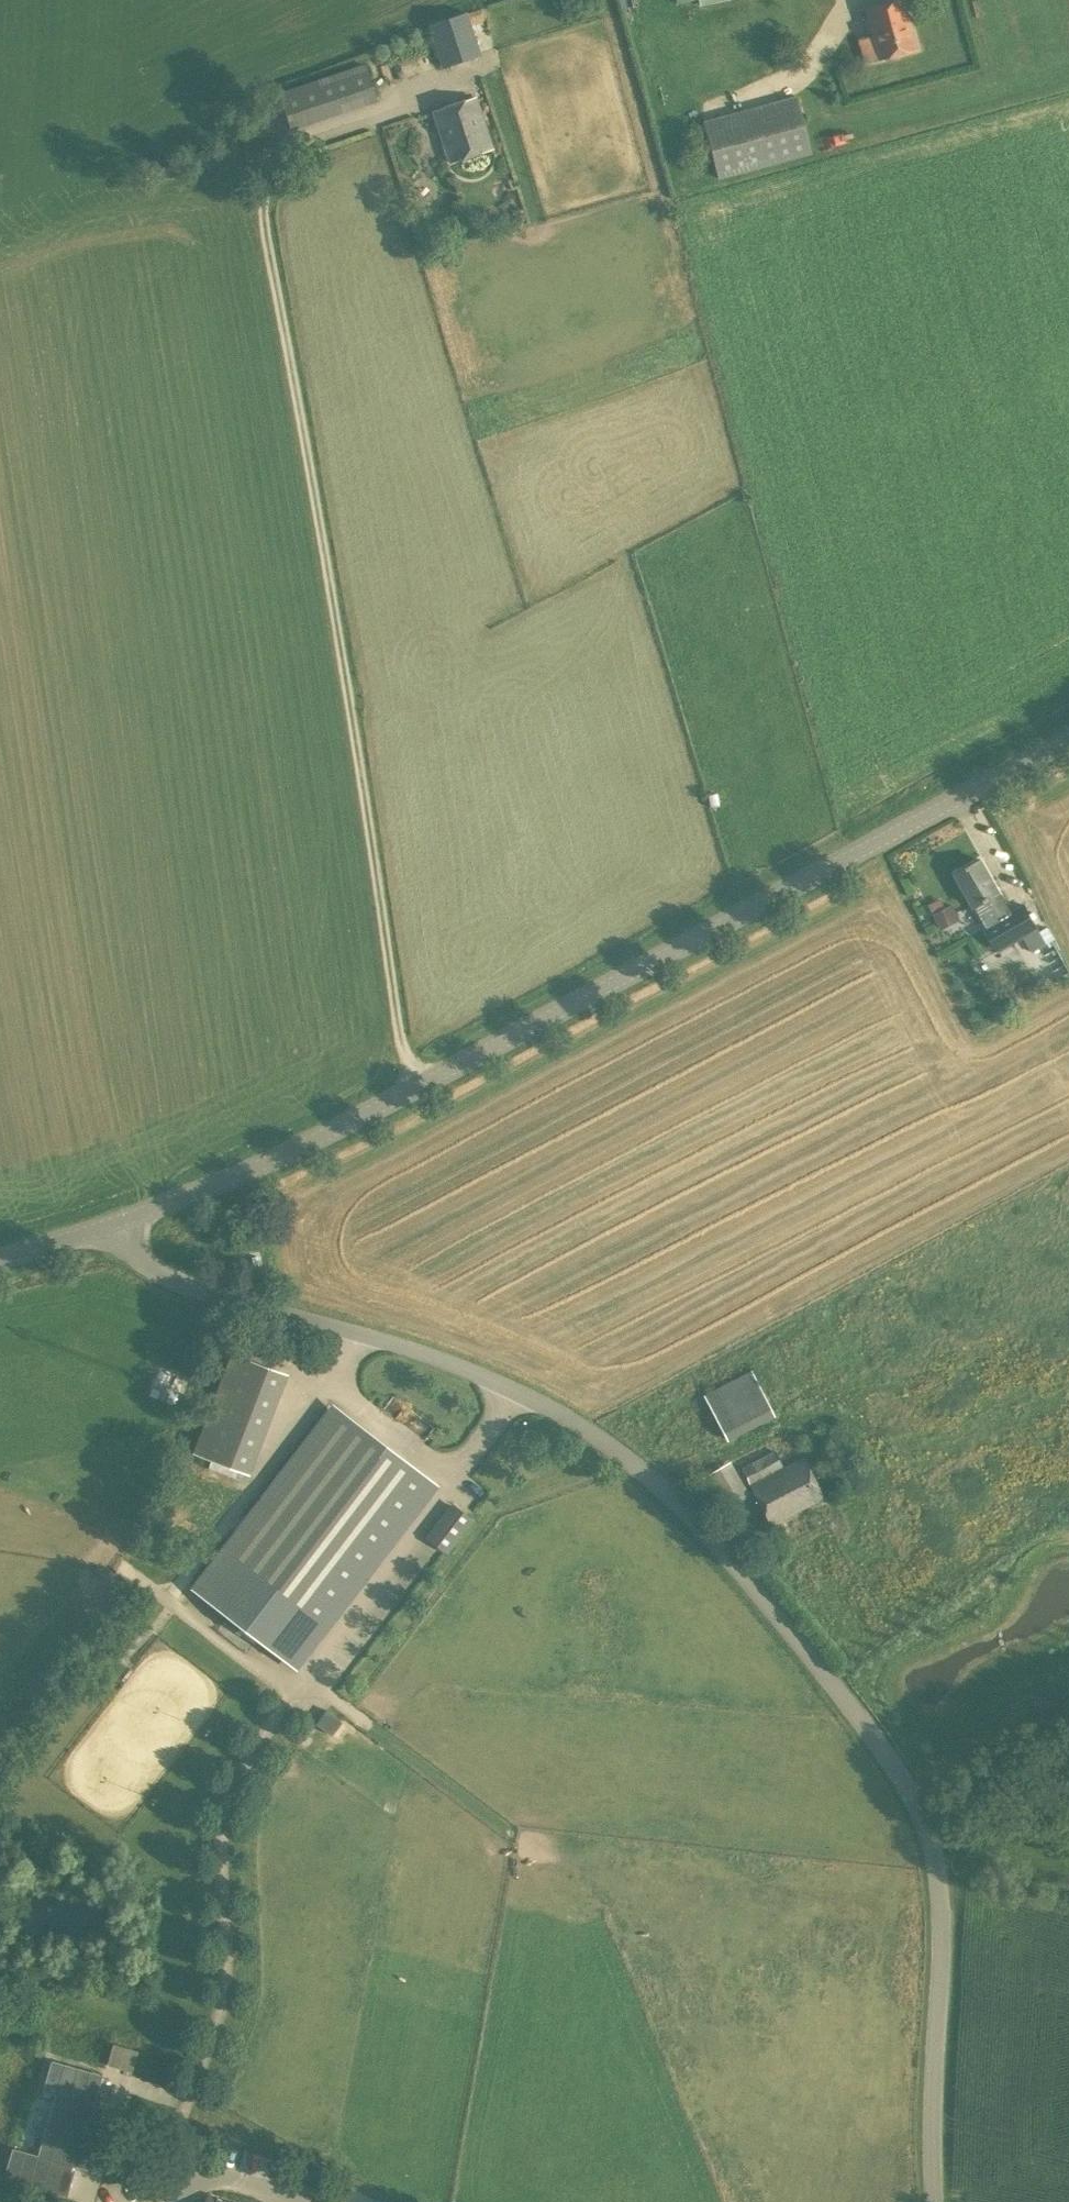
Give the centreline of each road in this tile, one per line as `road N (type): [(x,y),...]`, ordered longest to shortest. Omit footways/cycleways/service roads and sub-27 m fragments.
road 1 (unclassified): [(935,2201),(942,1925),(932,1848),(912,1795),(873,1737),(701,1526),(586,1427),(520,1391),(449,1359),(165,1276),(132,1253),(120,1222)]
road 2 (tertiary): [(120,1222),(287,1152),(1068,742)]
road 3 (residential): [(168,2201),(216,2176),(300,2201)]
road 4 (tertiary): [(0,1260),(120,1222)]

